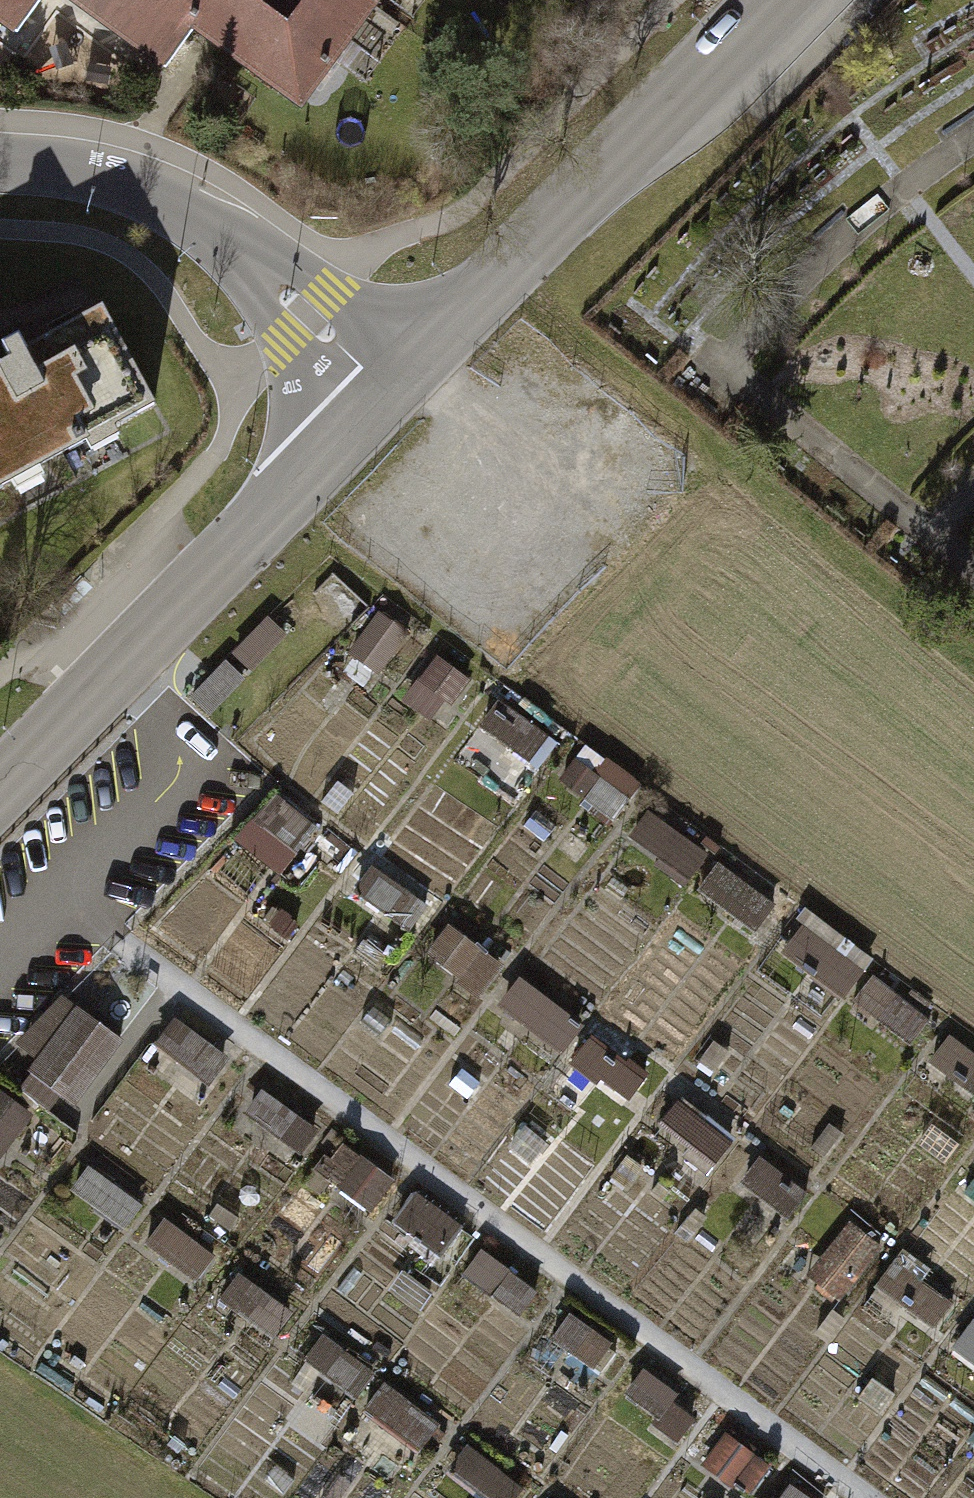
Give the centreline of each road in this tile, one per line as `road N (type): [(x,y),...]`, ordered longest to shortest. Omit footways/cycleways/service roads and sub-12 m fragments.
road 1 (track): [(63,908),(855,1497)]
road 2 (track): [(973,571),(715,362),(806,270),(973,139)]
road 3 (tertiary): [(0,789),(385,391)]
road 4 (tertiary): [(385,391),(763,0)]
road 5 (residential): [(0,162),(118,182),(190,217),(385,391)]

